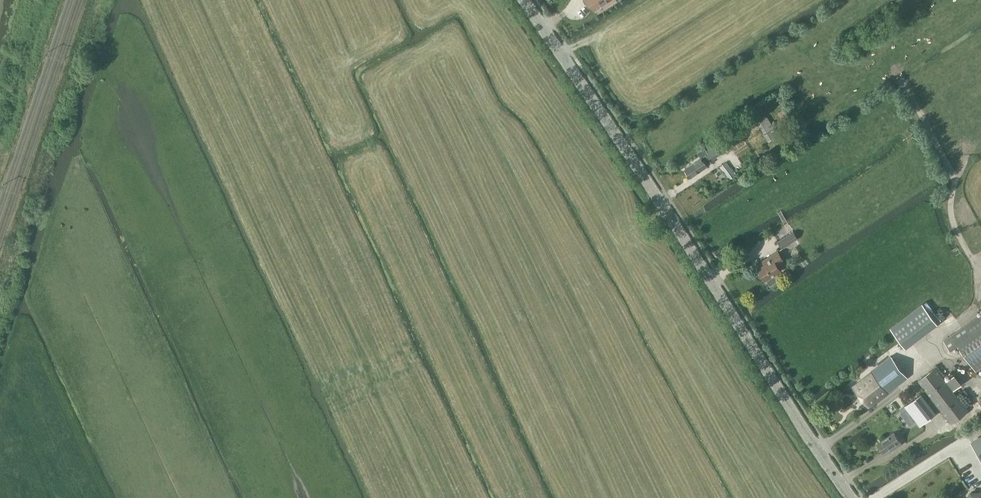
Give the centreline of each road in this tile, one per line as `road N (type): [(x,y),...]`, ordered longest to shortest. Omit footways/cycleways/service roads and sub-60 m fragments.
road 1 (tertiary): [(854,497),(524,0)]
road 2 (track): [(980,277),(951,208),(956,180),(896,71)]

